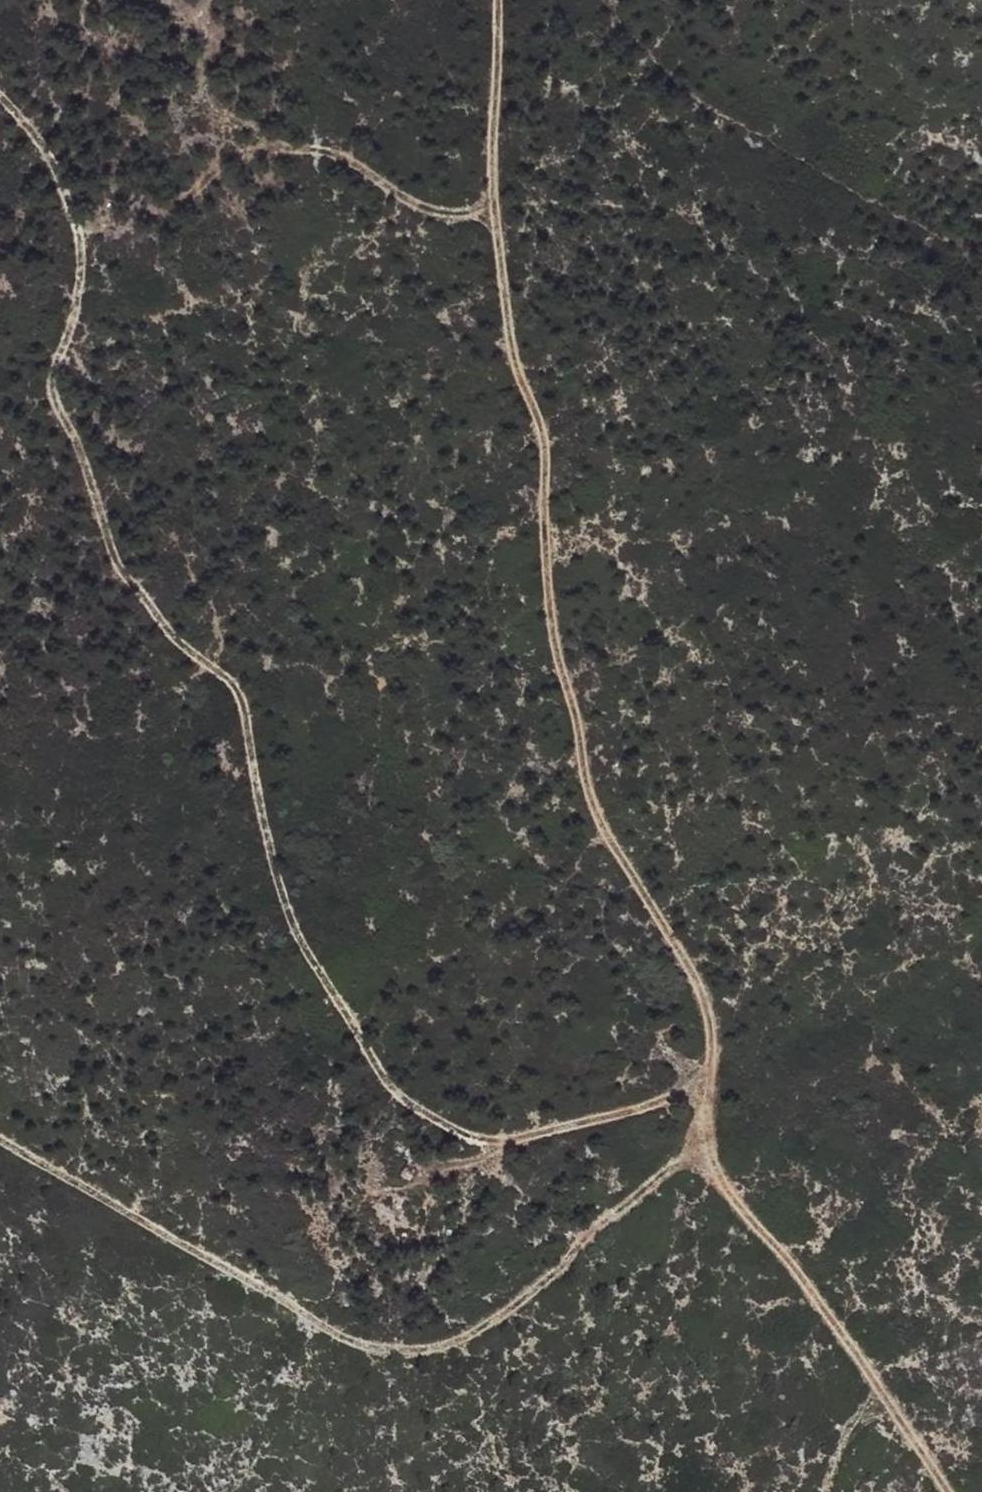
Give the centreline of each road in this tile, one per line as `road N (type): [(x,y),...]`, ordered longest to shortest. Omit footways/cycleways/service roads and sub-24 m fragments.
road 1 (track): [(495,0),(497,245),(518,377),(535,405),(548,576),(591,807),(711,1007),(712,1152),(720,1182),(821,1296),(946,1491)]
road 2 (track): [(711,1064),(660,1110),(527,1144),(450,1133),(312,970),(266,841),(257,751),(237,688),(195,661),(135,597),(84,494),(56,386),(80,311),(65,209),(42,144),(0,101)]

